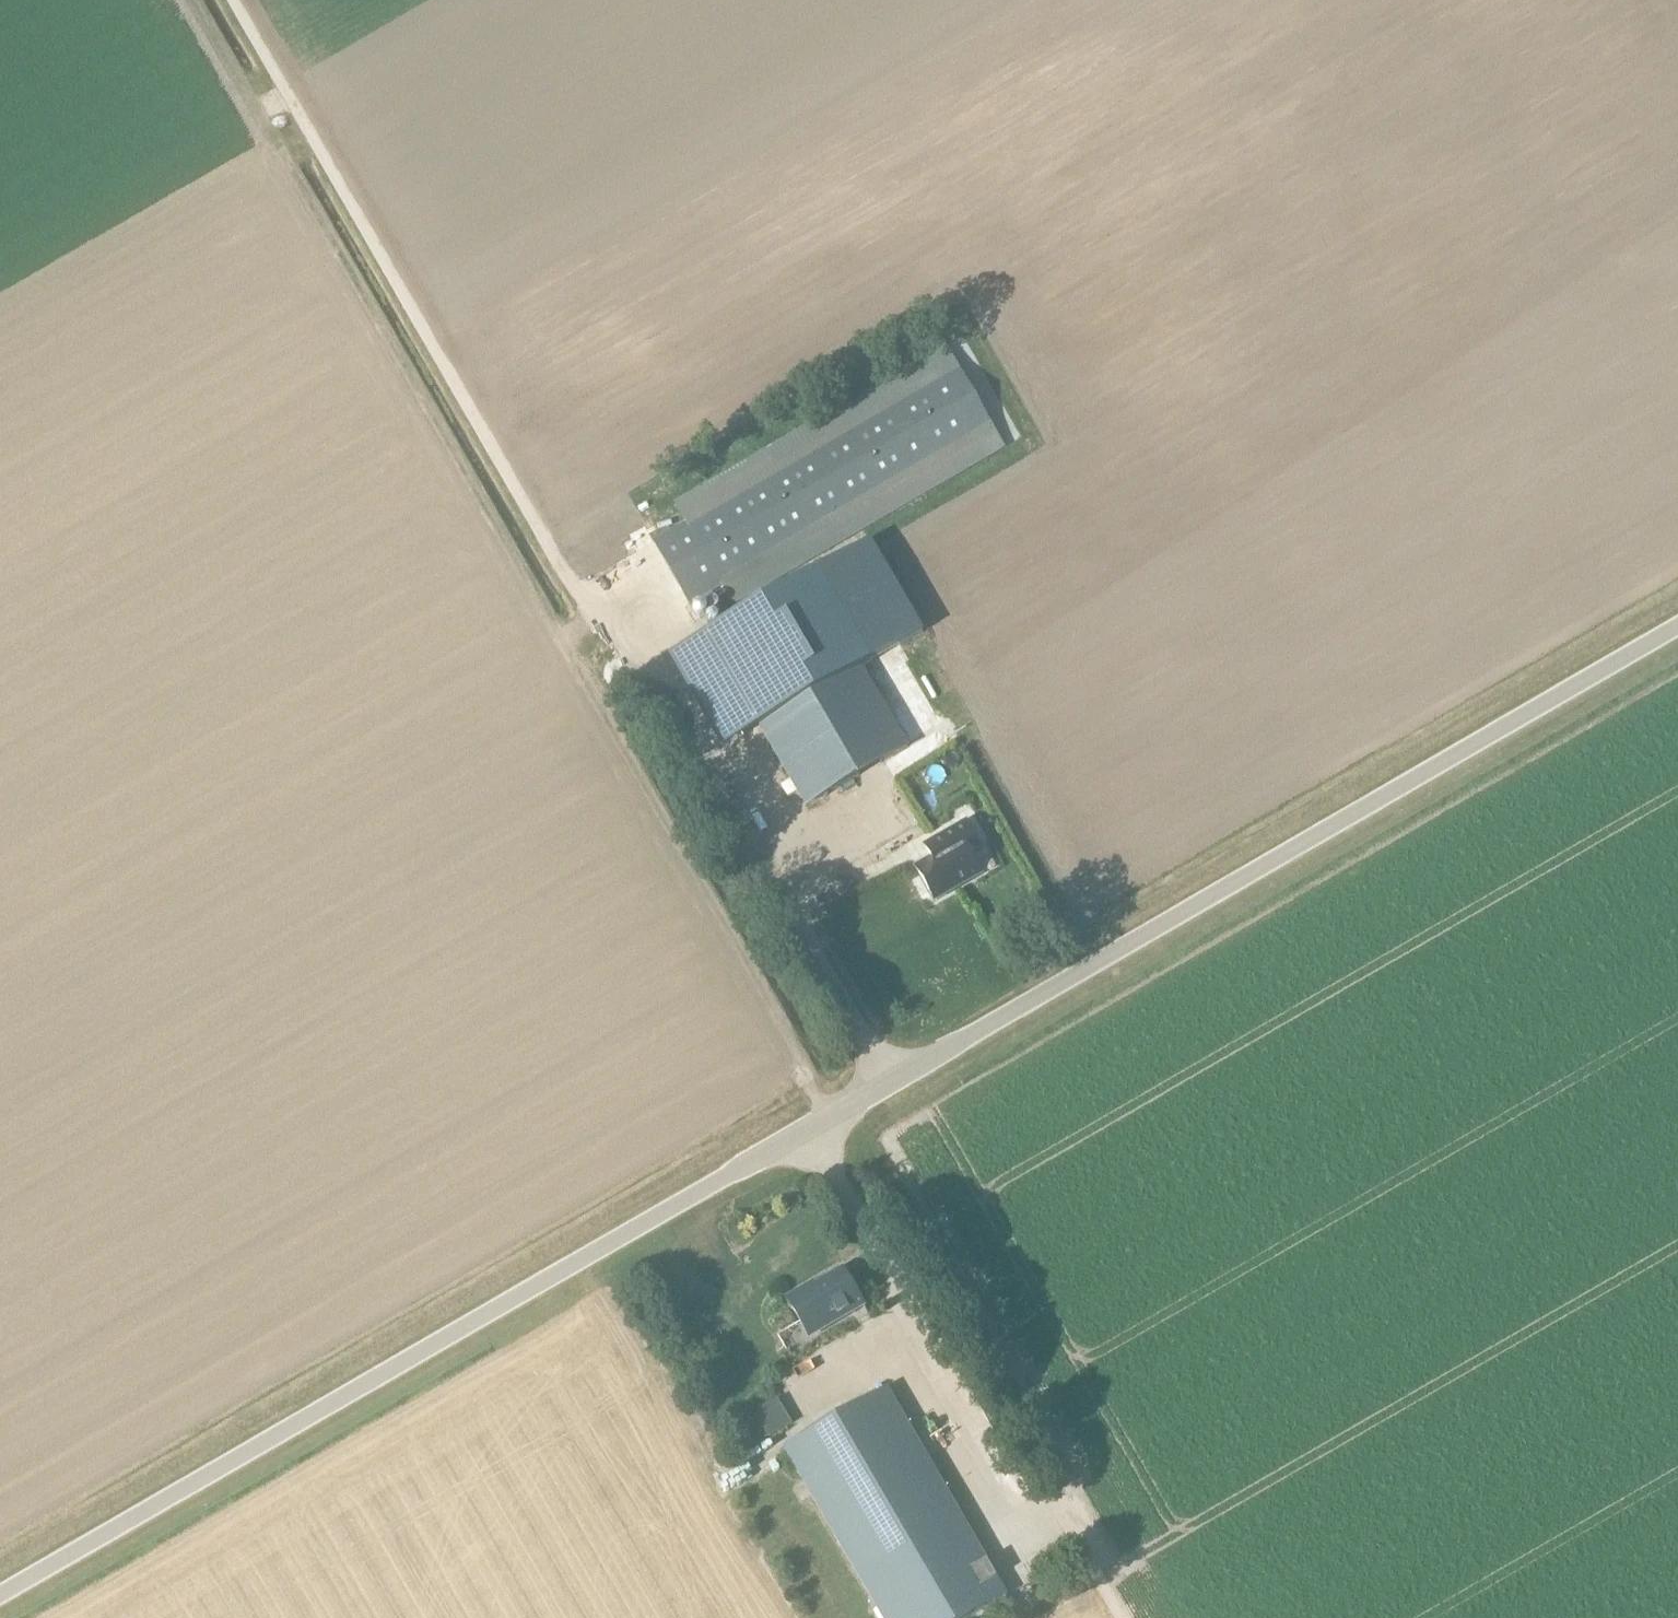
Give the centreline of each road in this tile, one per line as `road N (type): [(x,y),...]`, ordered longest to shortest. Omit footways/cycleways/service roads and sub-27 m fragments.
road 1 (unclassified): [(0,1600),(1677,631)]

